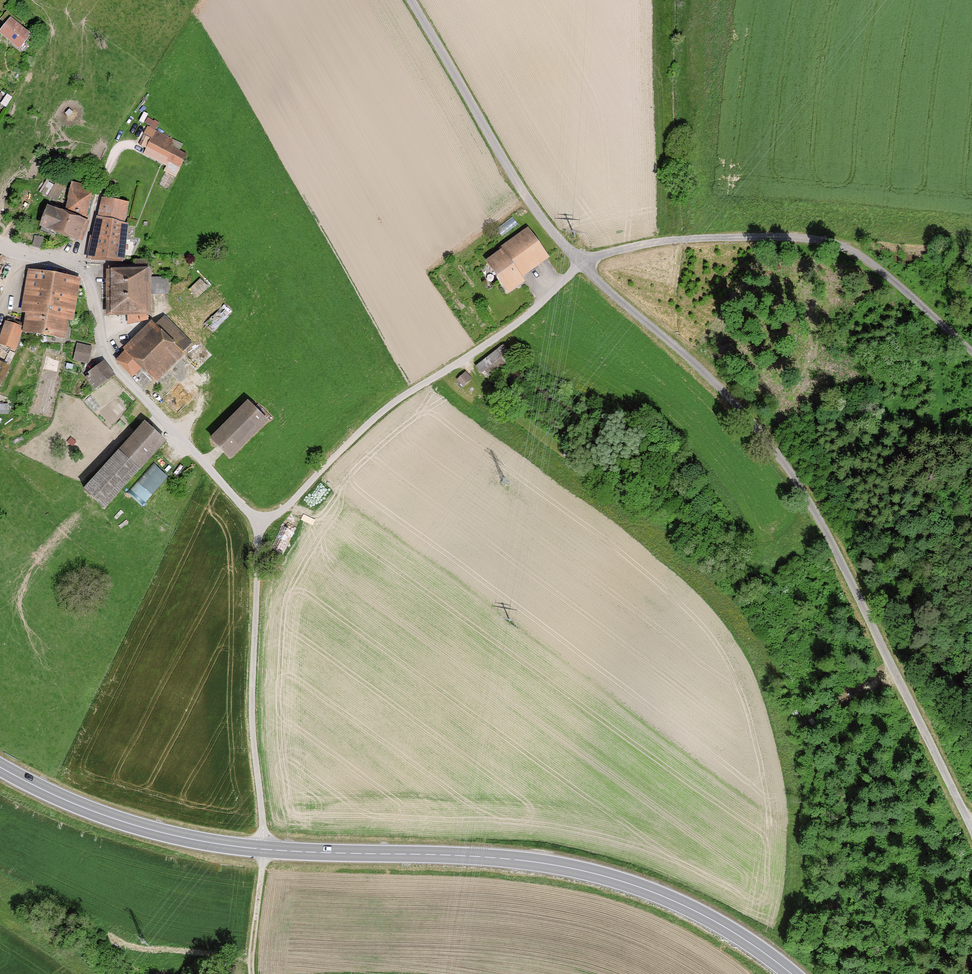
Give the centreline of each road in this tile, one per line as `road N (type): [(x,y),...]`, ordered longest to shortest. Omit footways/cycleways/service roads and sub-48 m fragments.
road 1 (unclassified): [(971,825),(811,505),(695,360),(582,264)]
road 2 (secondary): [(780,973),(712,925),(617,880),(508,858),(266,852)]
road 3 (track): [(582,264),(667,239),(794,236),(845,243),(971,349)]
road 4 (residential): [(259,521),(286,508),(378,415),(479,351),(582,264)]
road 5 (residential): [(259,521),(110,360),(84,269),(0,244)]
road 6 (residential): [(266,852),(253,691),(259,521)]
road 7 (unclassified): [(582,264),(505,163),(410,0)]
road 8 (secondary): [(266,852),(149,832),(0,766)]

